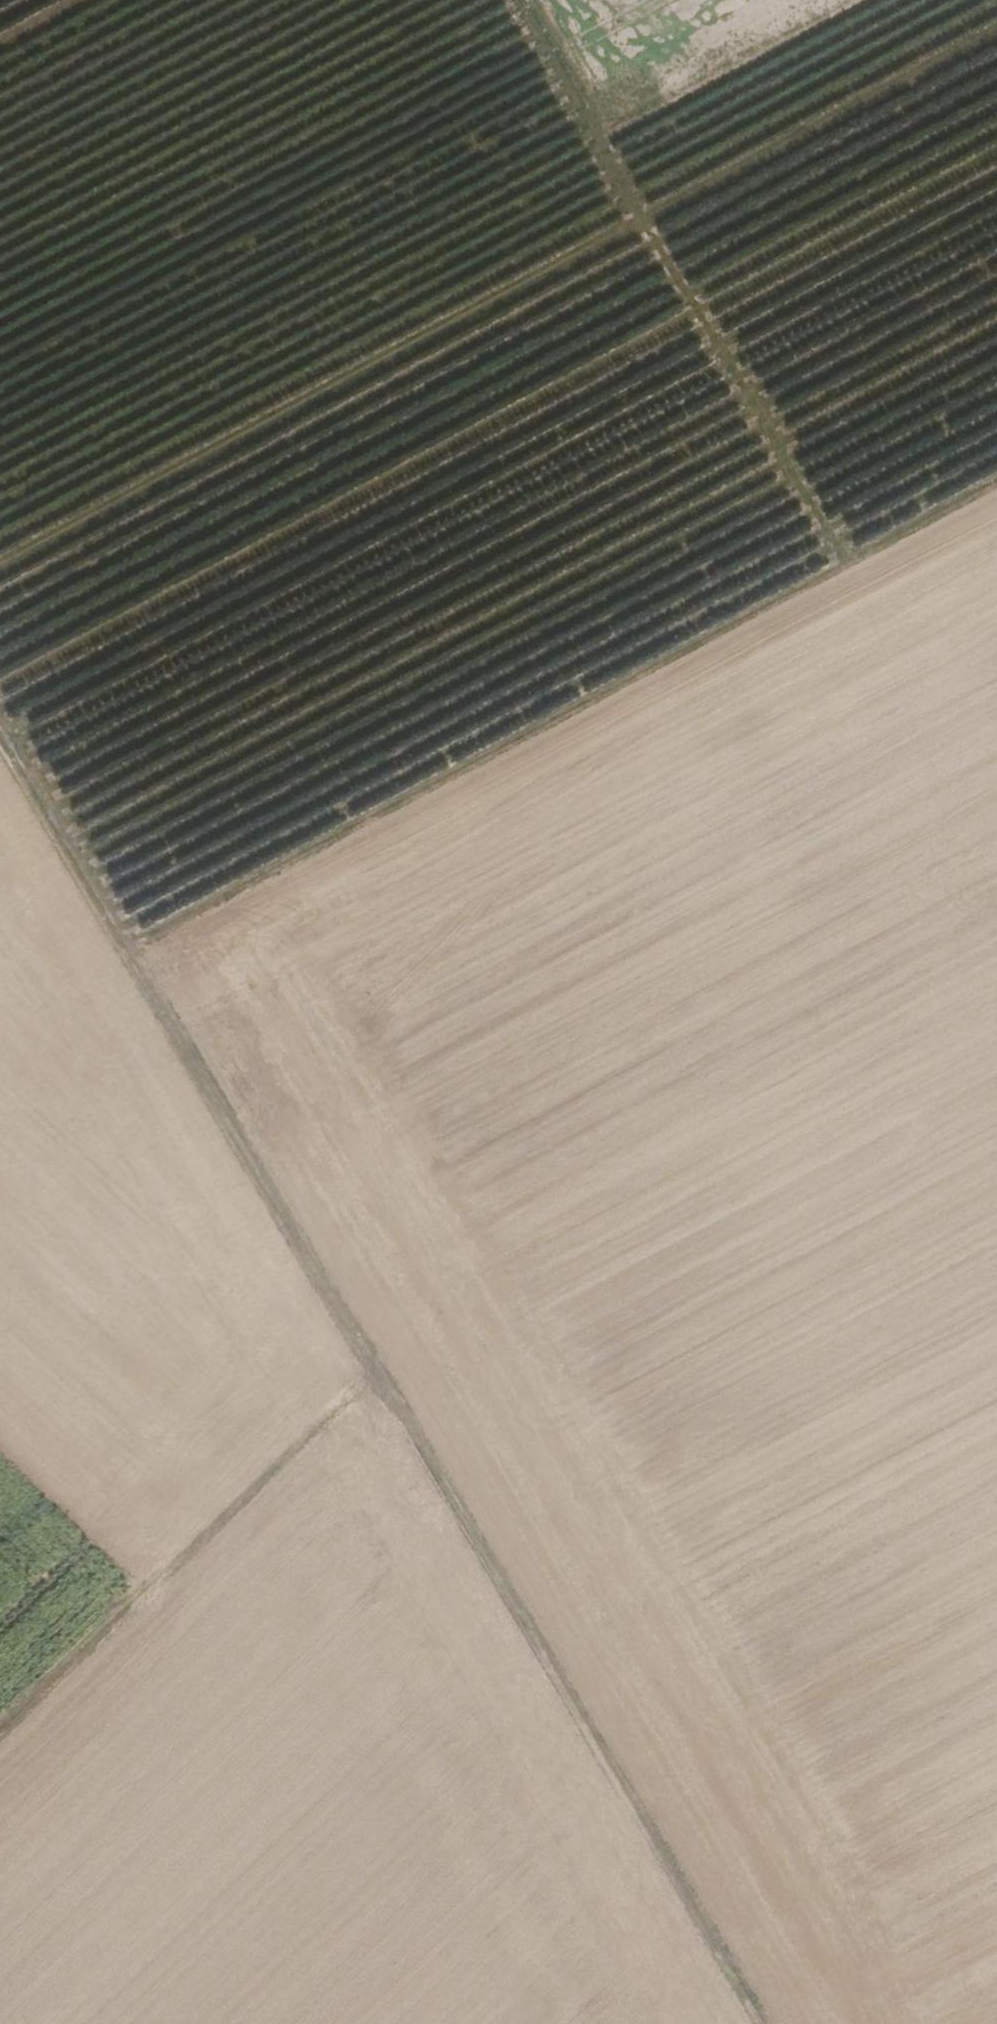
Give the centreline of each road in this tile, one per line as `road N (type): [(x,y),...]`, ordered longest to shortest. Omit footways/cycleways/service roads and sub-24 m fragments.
road 1 (track): [(0,747),(752,2023)]
road 2 (track): [(0,1742),(374,1391)]

